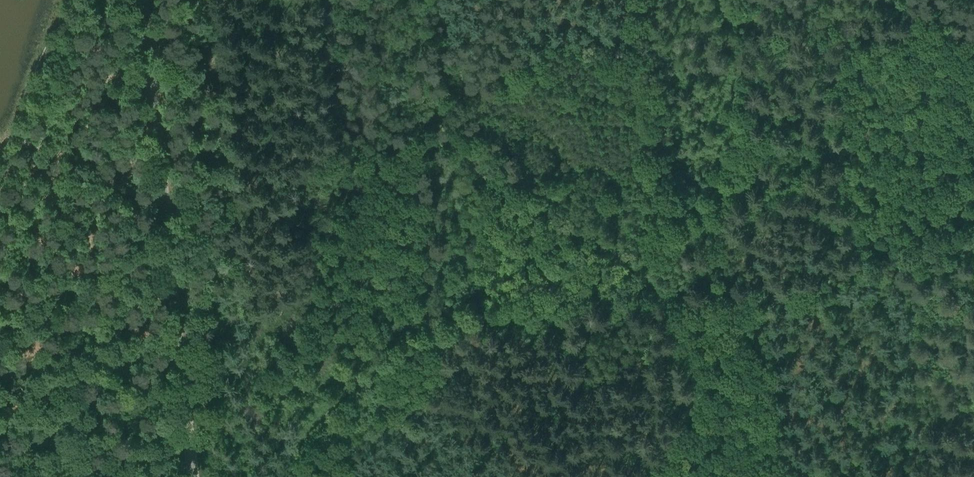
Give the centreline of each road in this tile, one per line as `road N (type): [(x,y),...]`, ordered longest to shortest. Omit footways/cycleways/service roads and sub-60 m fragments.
road 1 (track): [(973,214),(931,252),(809,290),(744,299),(620,297),(517,312),(462,329),(330,409),(279,476)]
road 2 (unclassified): [(192,476),(141,0)]
road 3 (track): [(834,0),(788,18),(549,51),(437,118)]

